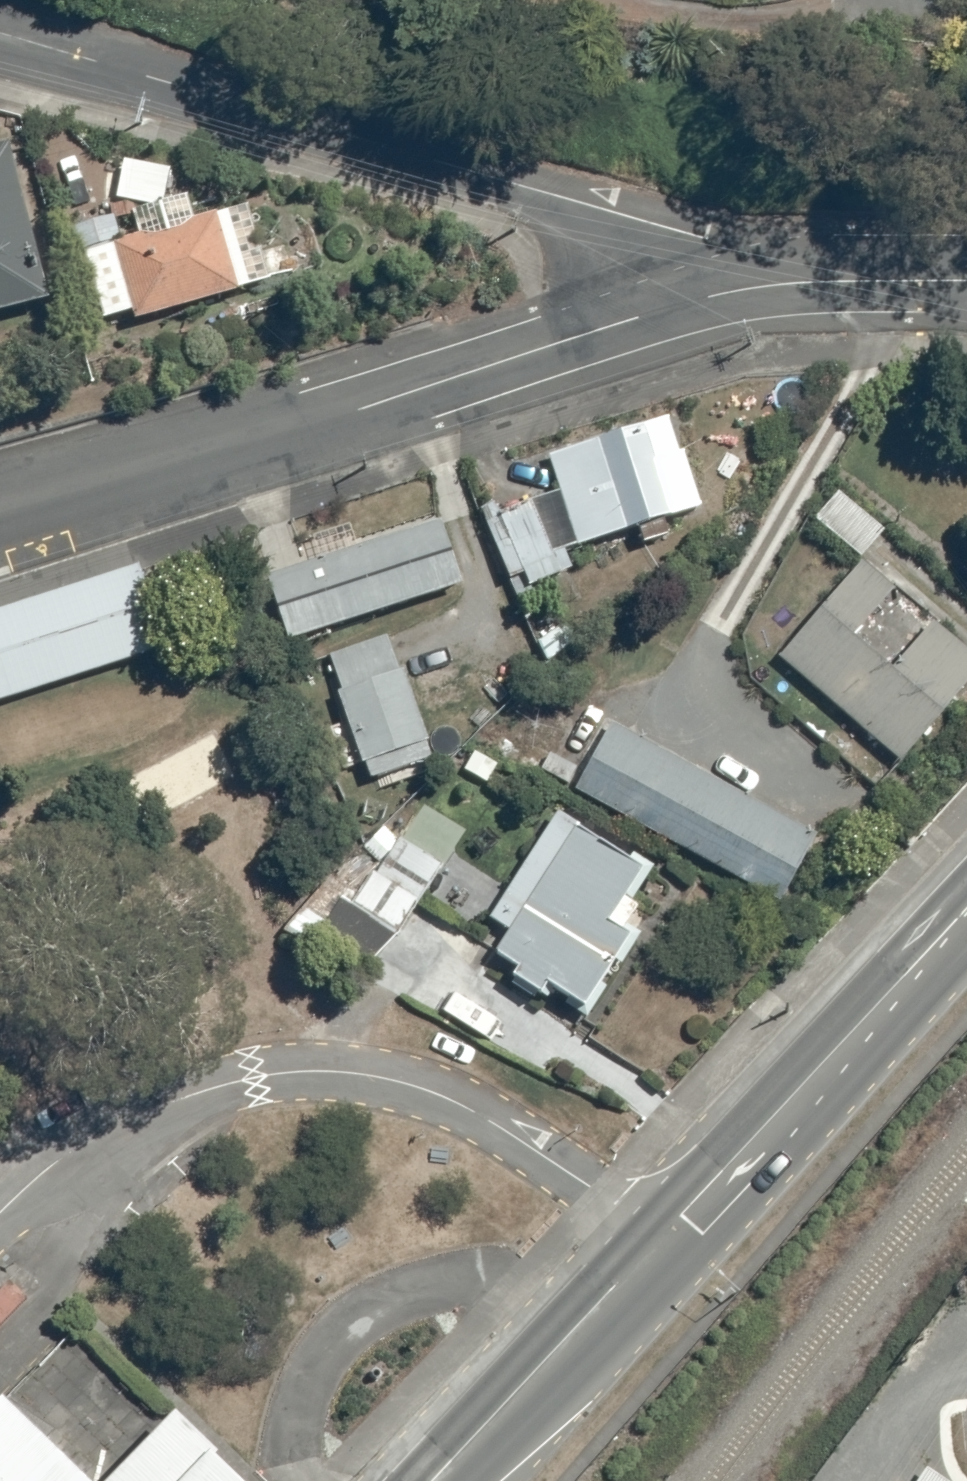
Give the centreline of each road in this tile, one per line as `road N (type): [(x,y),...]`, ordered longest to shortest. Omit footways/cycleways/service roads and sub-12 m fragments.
road 1 (residential): [(756,287),(706,237),(0,34)]
road 2 (residential): [(0,512),(756,287)]
road 3 (unclassified): [(0,1215),(62,1159),(159,1107),(254,1078),(334,1071),(455,1101),(591,1187),(658,1241)]
road 4 (trunk): [(658,1241),(966,911)]
road 5 (trunk): [(433,1480),(658,1241)]
road 6 (residential): [(966,279),(756,287)]

